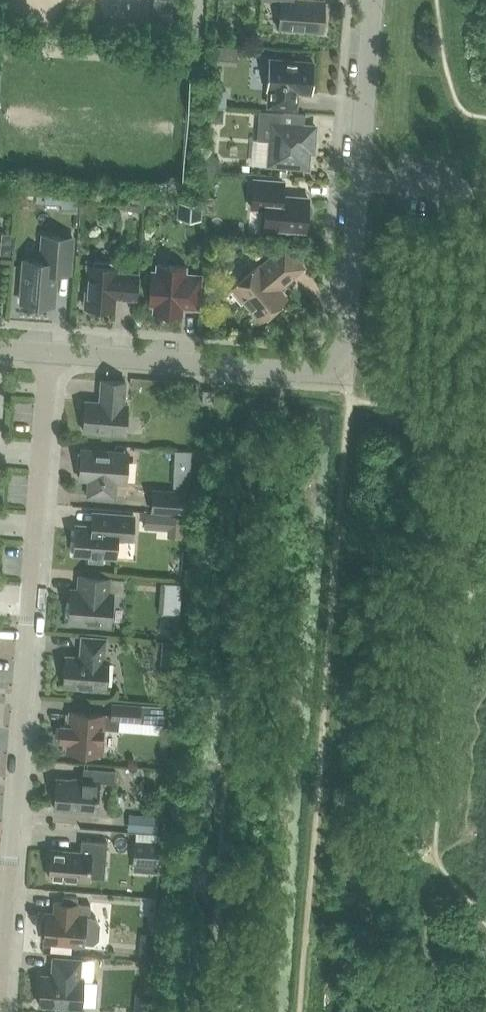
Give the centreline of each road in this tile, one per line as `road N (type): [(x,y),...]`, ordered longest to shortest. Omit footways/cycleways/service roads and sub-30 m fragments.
road 1 (residential): [(53,358),(317,379),(339,374),(350,356),(375,0)]
road 2 (residential): [(0,976),(53,358)]

